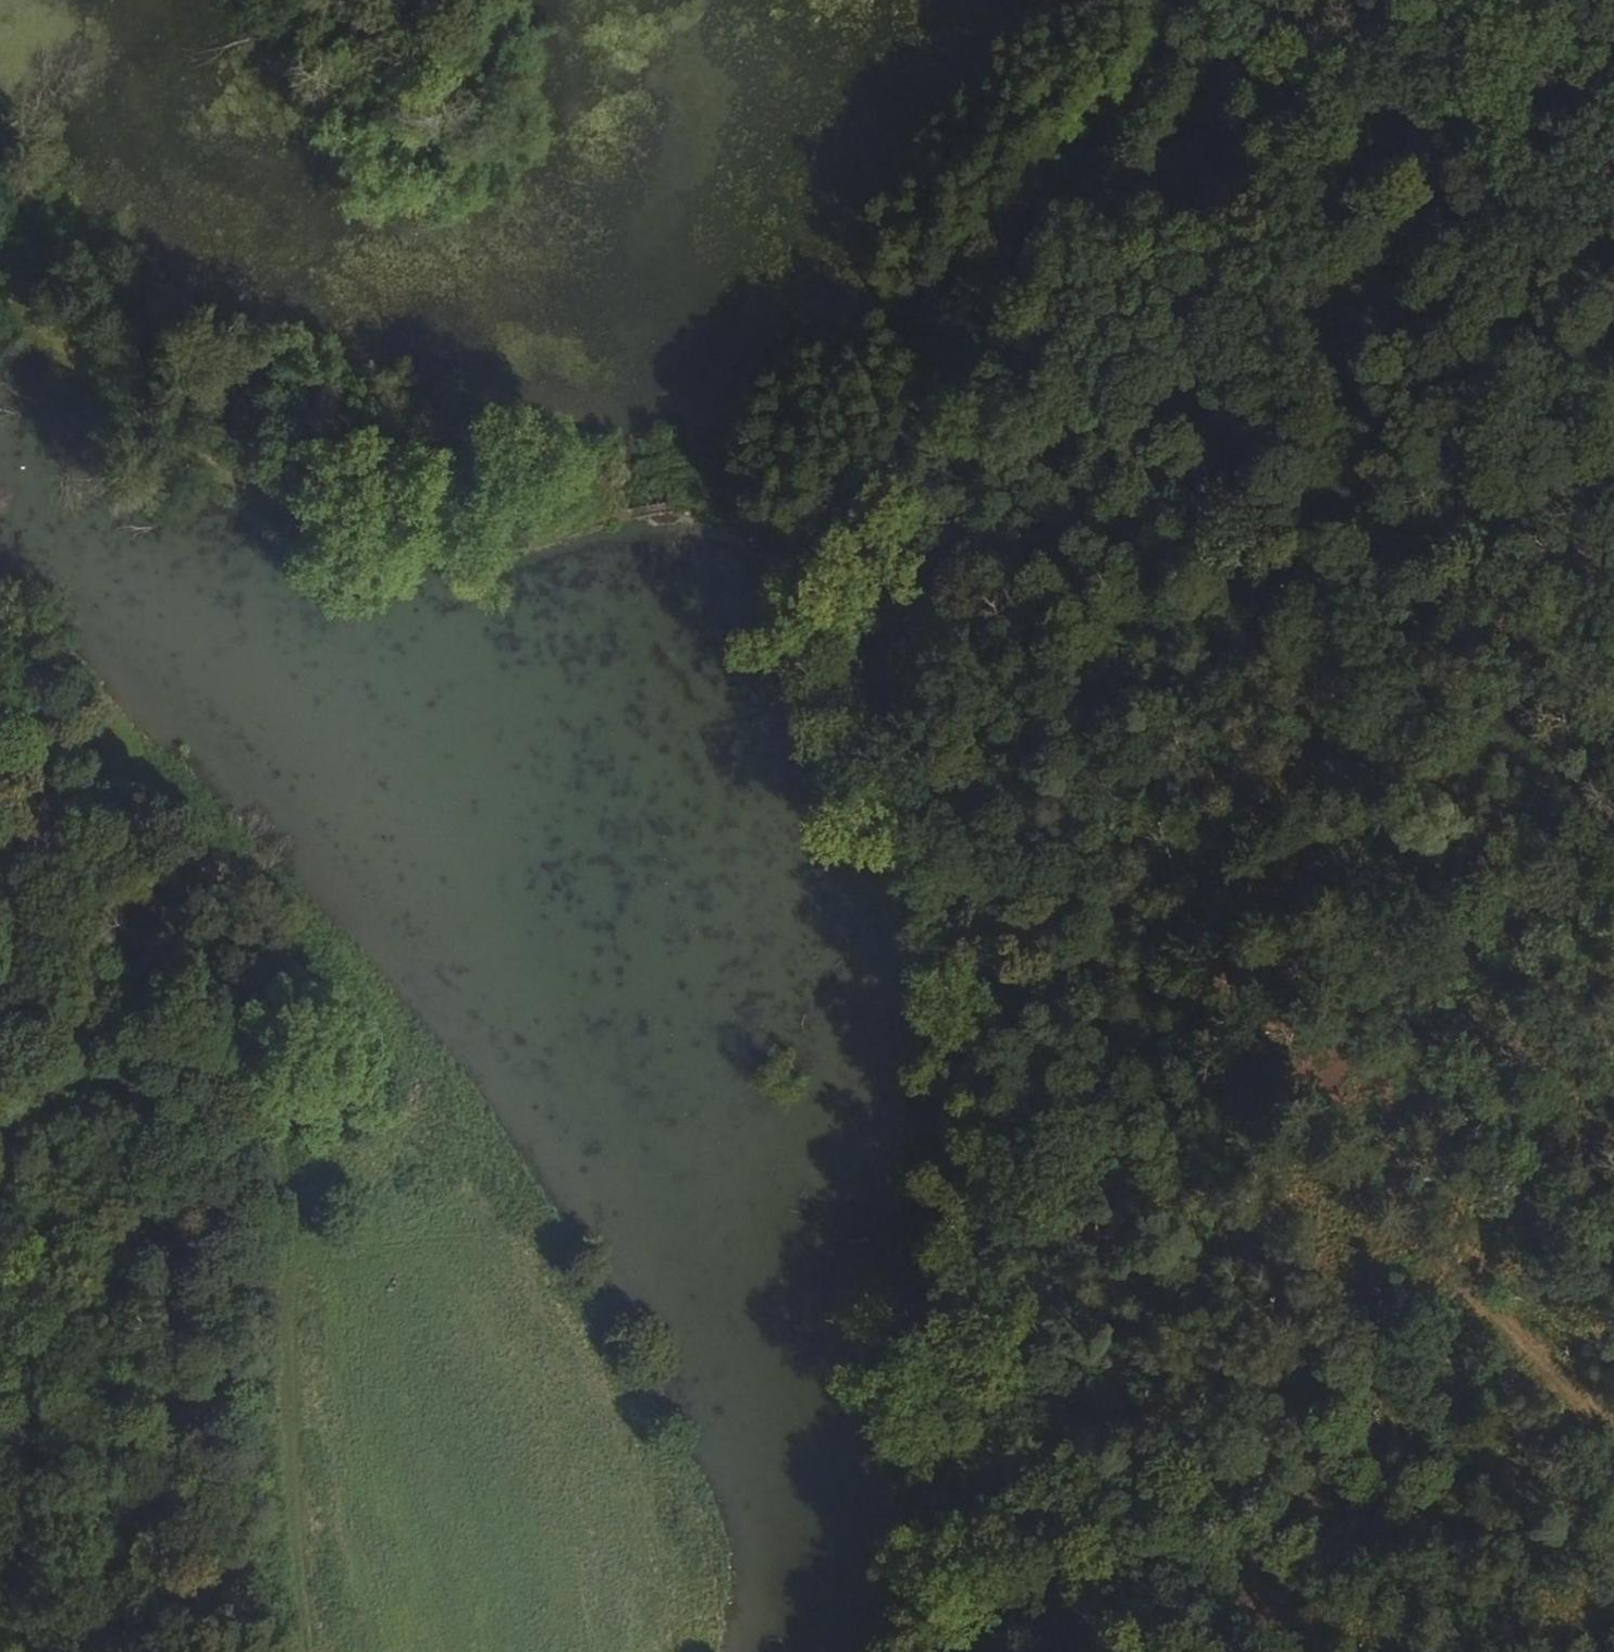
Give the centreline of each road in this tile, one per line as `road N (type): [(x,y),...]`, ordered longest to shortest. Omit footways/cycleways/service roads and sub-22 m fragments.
road 1 (track): [(1165,0),(1155,66),(1044,231),(791,455),(399,504),(250,440),(0,234)]
road 2 (track): [(1613,1412),(1486,1308),(1342,1163),(1258,942),(1284,780),(1412,662),(1613,579)]
road 3 (track): [(0,737),(99,817),(217,941),(272,1103),(300,1422),(307,1651)]

